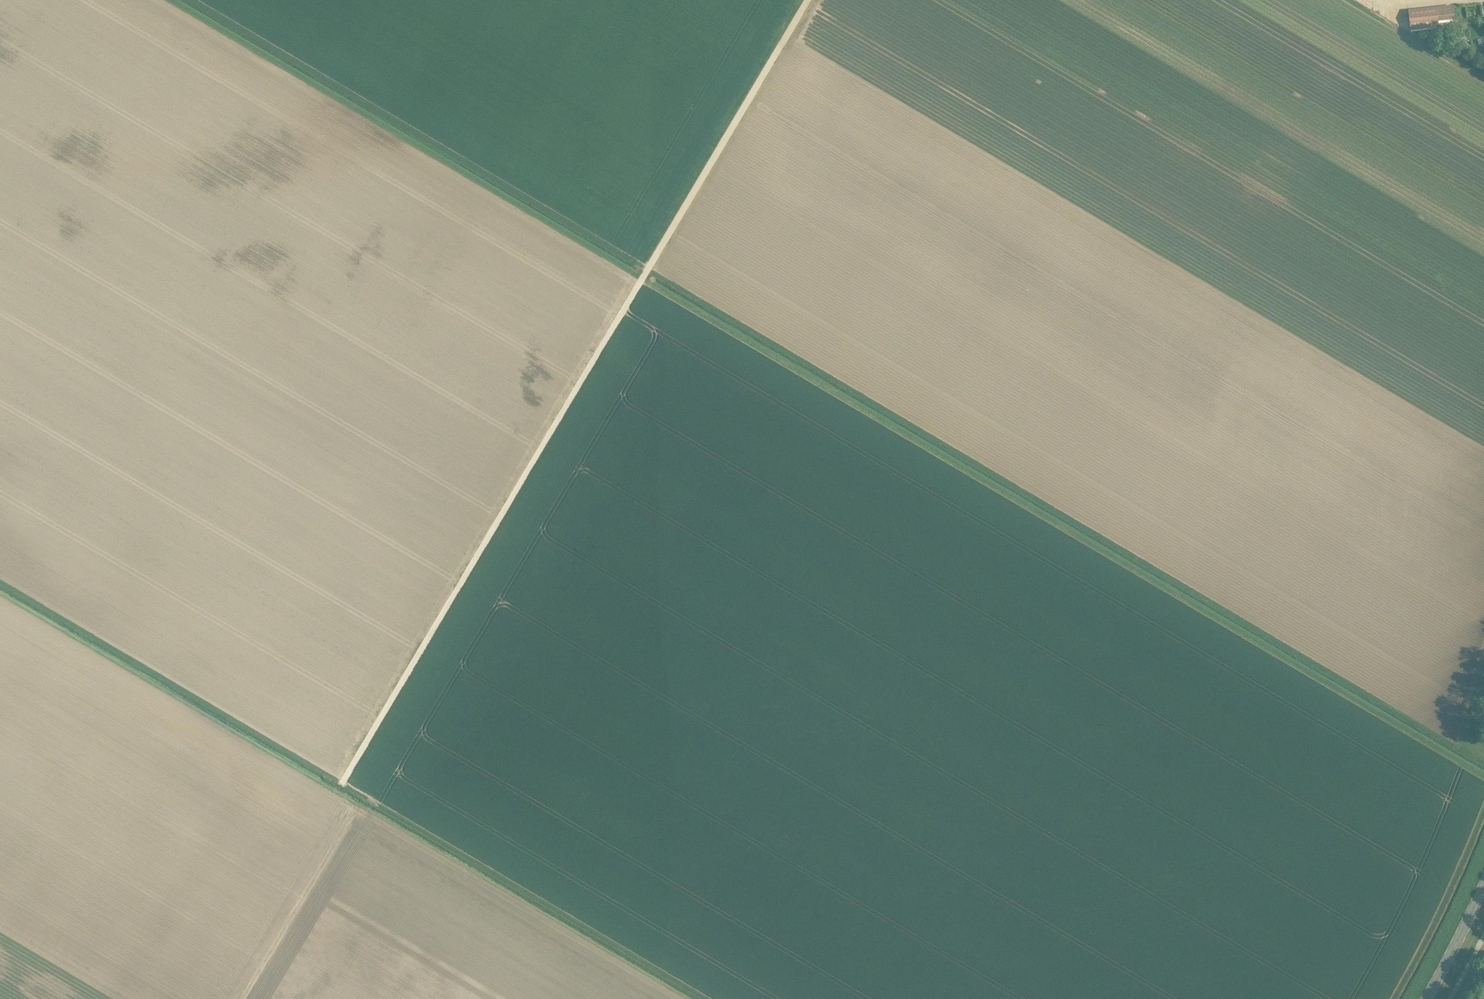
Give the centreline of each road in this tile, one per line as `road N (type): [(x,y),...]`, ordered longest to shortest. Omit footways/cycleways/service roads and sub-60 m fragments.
road 1 (tertiary): [(1424,998),(1483,878)]

